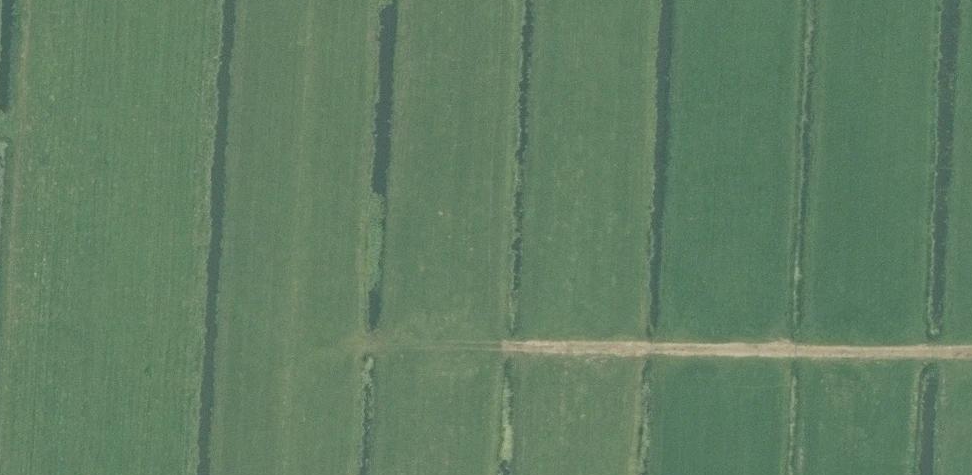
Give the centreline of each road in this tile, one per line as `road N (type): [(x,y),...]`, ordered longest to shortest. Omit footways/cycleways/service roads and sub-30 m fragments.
road 1 (track): [(482,344),(971,352)]

